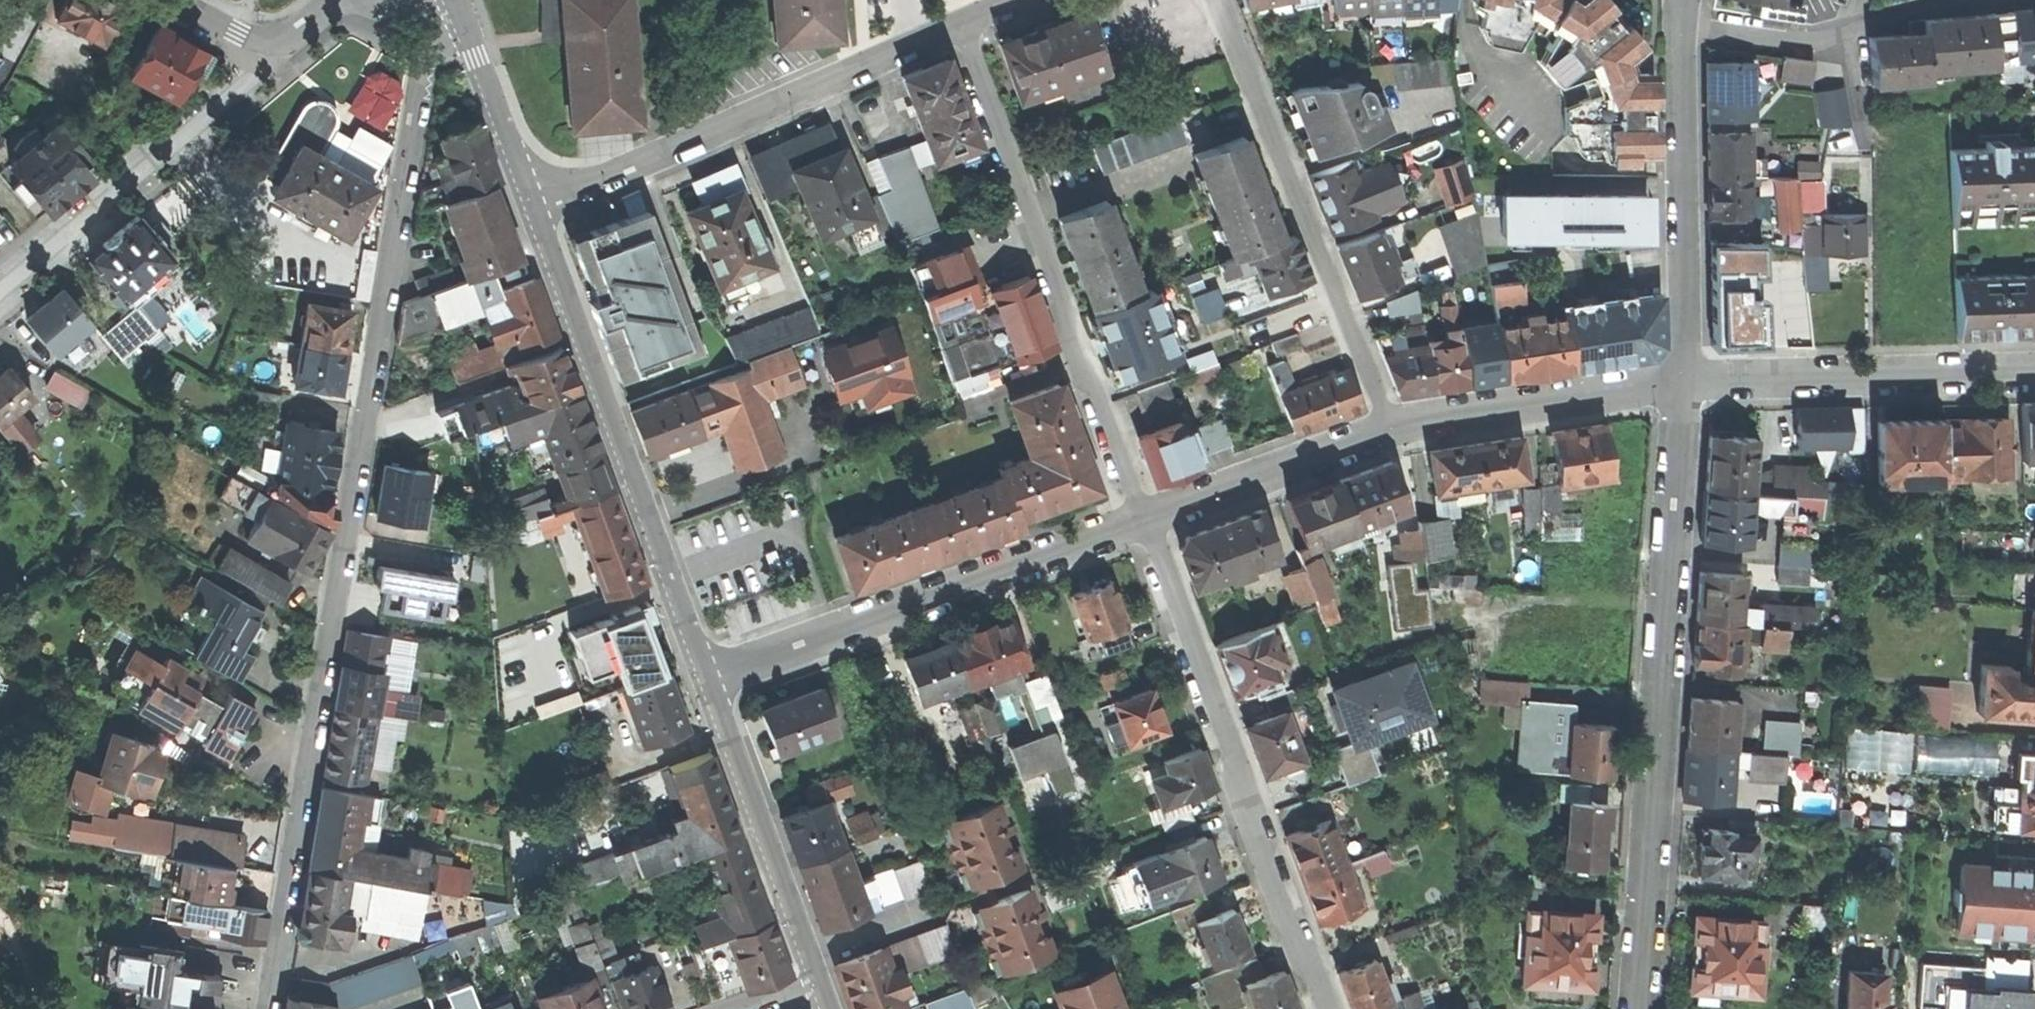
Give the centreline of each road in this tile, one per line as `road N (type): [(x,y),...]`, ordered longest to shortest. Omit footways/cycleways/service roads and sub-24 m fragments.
road 1 (residential): [(465,16),(440,38),(419,77),(272,1008)]
road 2 (residential): [(1686,374),(1640,1008)]
road 3 (residential): [(1330,1008),(1138,511)]
road 4 (residential): [(959,24),(1138,511)]
road 5 (residential): [(539,201),(708,669)]
road 6 (residential): [(708,669),(1138,511)]
road 7 (residential): [(959,24),(539,201)]
road 8 (residential): [(1389,422),(1220,0)]
road 9 (residential): [(282,41),(0,277)]
road 10 (residential): [(1684,14),(1686,374)]
road 11 (residential): [(2034,366),(1686,374)]
road 12 (residential): [(816,980),(708,669)]
road 13 (residential): [(1389,422),(1686,374)]
road 14 (residential): [(1684,14),(1823,30),(1946,0)]
road 15 (residential): [(1138,511),(1389,422)]
road 16 (residential): [(465,16),(539,201)]

